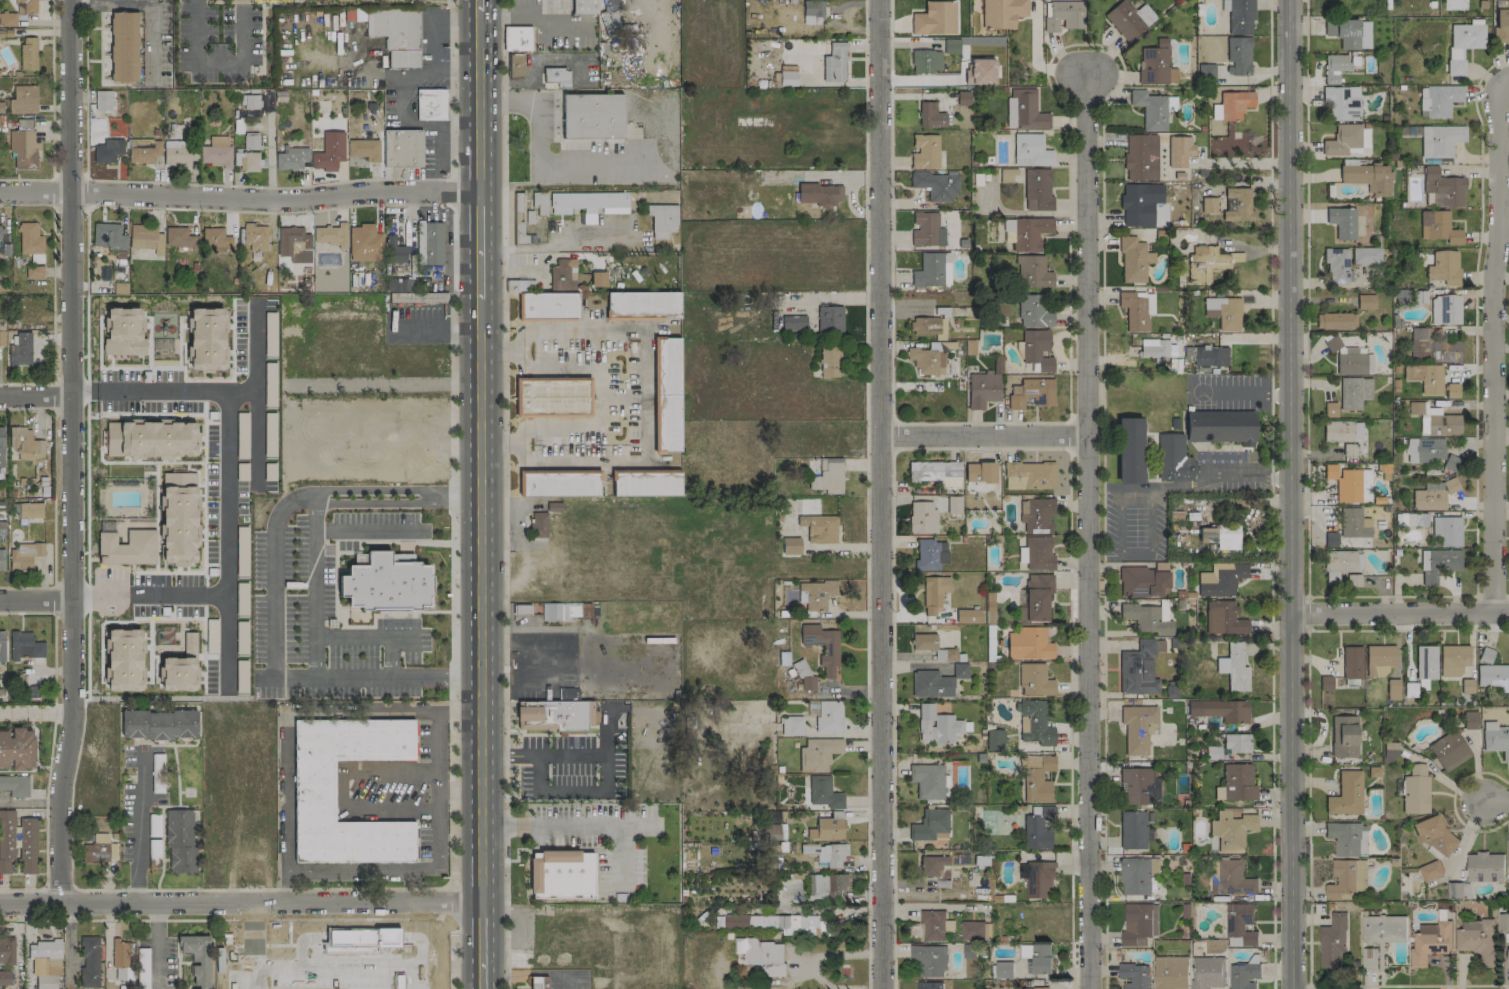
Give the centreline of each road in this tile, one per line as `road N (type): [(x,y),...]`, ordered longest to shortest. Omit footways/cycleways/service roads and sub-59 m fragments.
road 1 (residential): [(878,0),(882,988)]
road 2 (tertiary): [(1288,0),(1288,988)]
road 3 (residential): [(1085,69),(1092,988)]
road 4 (residential): [(70,0),(74,702),(60,799),(60,903)]
road 5 (residential): [(1496,81),(1494,614)]
road 6 (residential): [(0,904),(482,902)]
road 7 (residential): [(0,192),(267,200),(480,192)]
road 8 (primary): [(482,902),(481,579)]
road 9 (residential): [(1291,614),(1508,614)]
road 10 (residential): [(879,435),(1085,436)]
road 11 (primary): [(480,497),(480,298)]
road 12 (primary): [(480,192),(479,10)]

